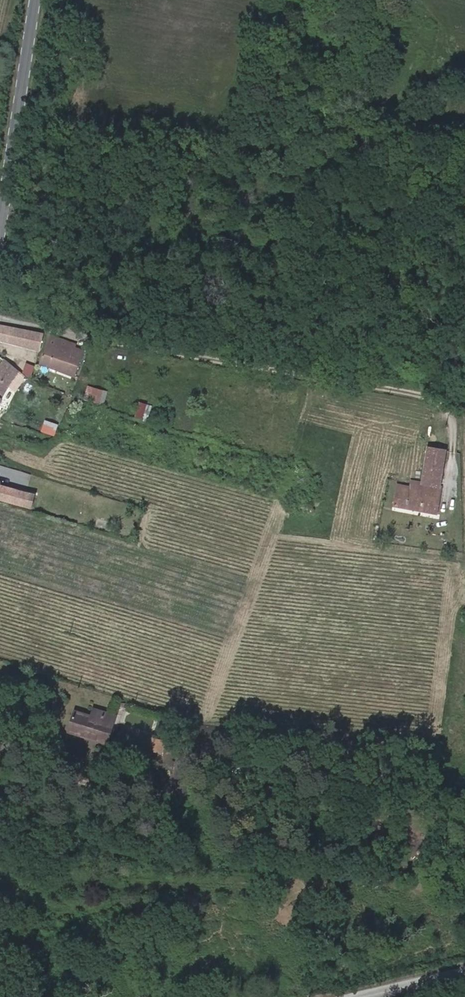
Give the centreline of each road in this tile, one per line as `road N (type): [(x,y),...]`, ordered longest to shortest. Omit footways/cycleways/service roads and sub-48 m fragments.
road 1 (tertiary): [(41,0),(0,272)]

